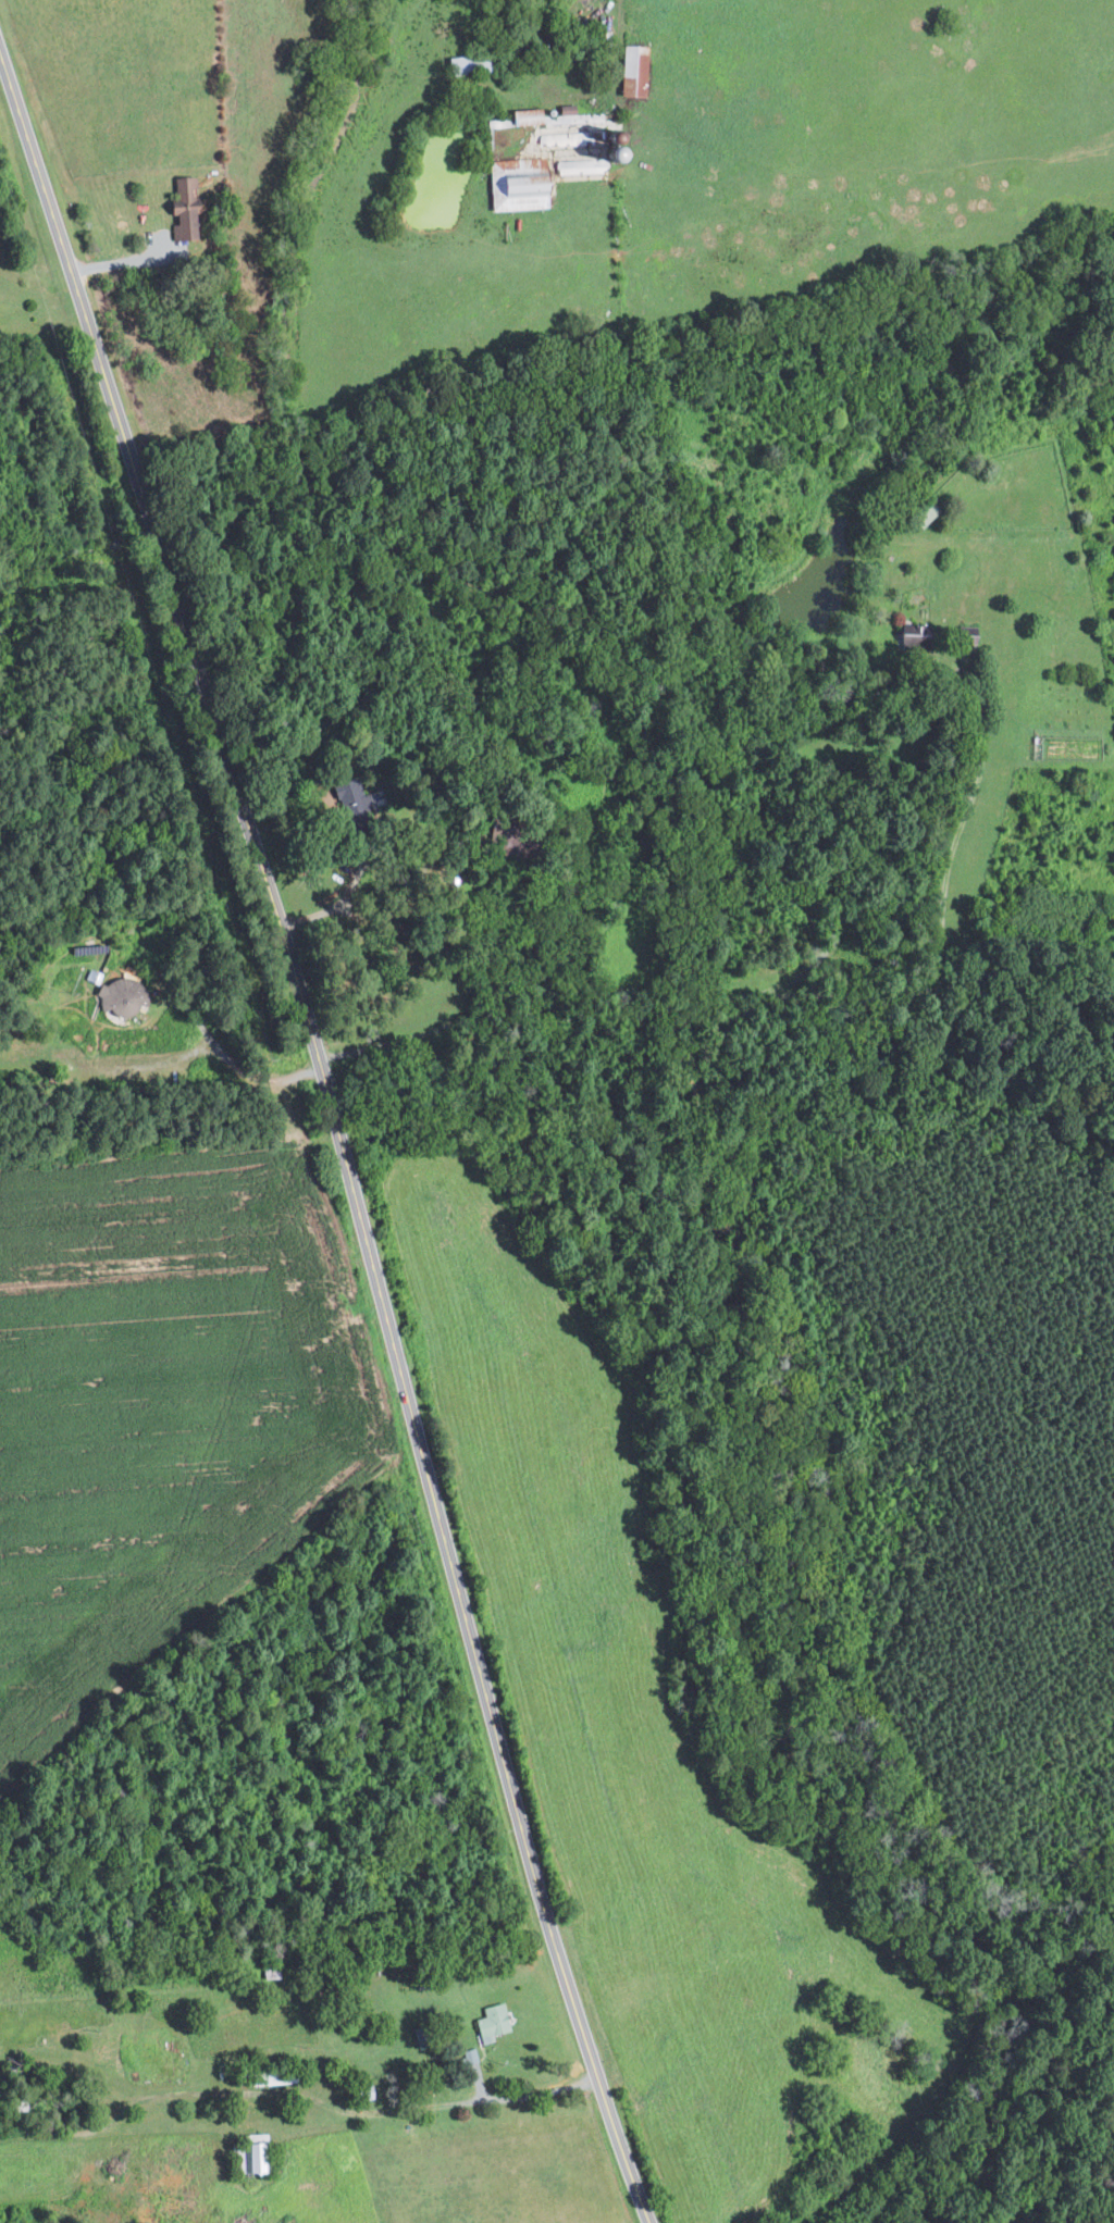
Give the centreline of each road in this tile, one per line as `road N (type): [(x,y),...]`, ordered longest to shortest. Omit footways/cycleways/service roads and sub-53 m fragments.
road 1 (tertiary): [(651,2222),(547,1923),(458,1625),(289,961),(0,53)]

